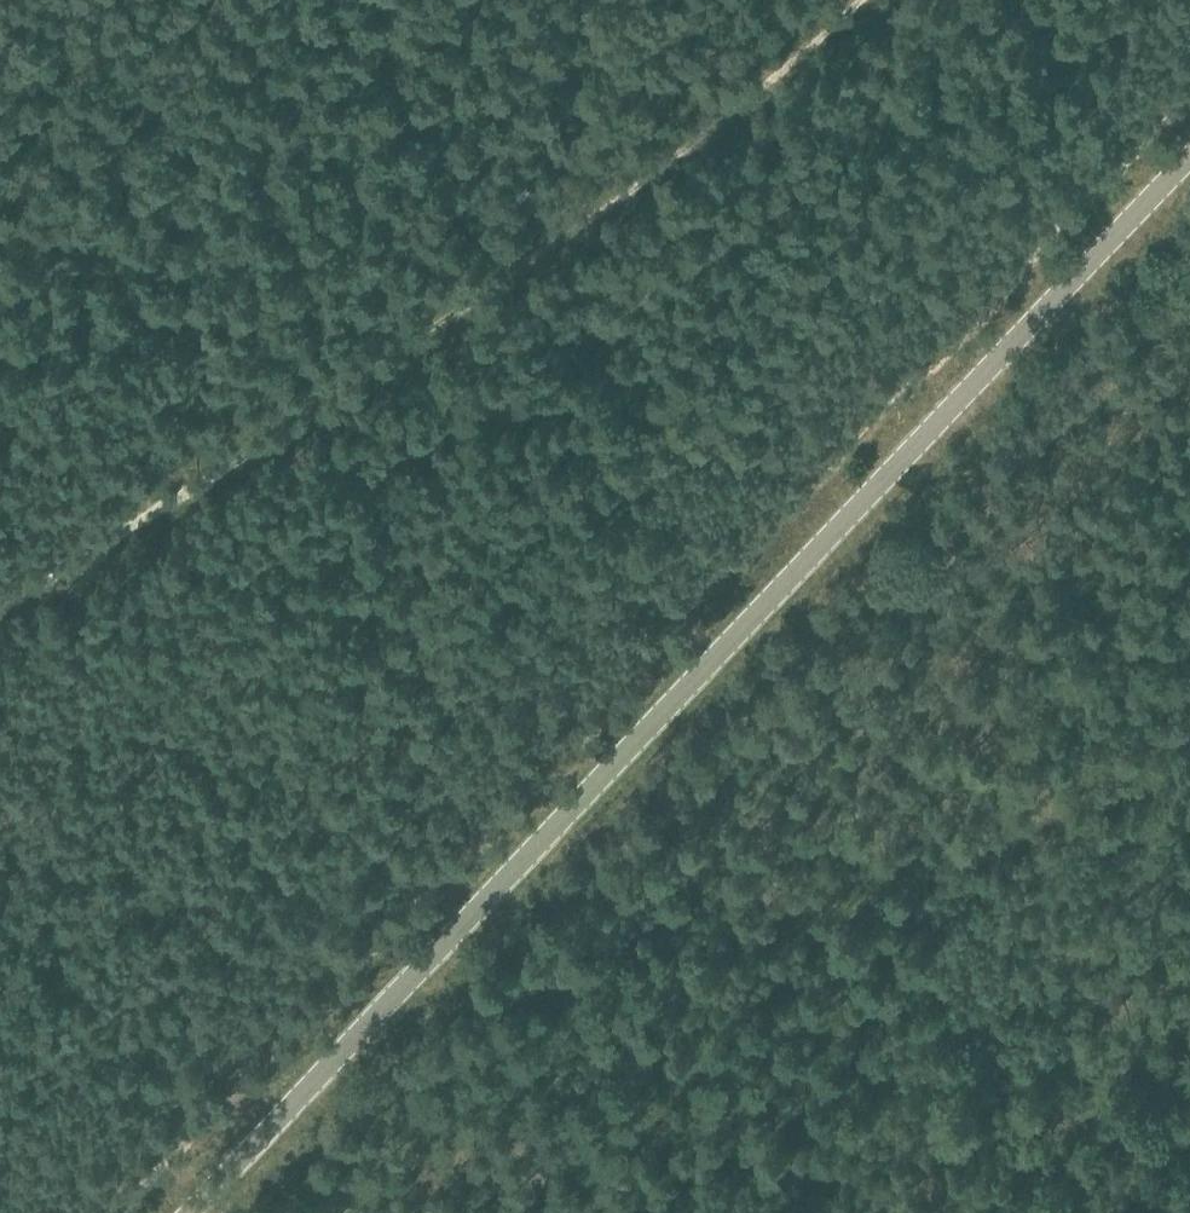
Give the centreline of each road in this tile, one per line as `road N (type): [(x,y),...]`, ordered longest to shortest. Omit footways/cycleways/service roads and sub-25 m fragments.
road 1 (tertiary): [(191,1212),(1189,159)]
road 2 (track): [(0,609),(444,328),(747,96),(855,0)]

